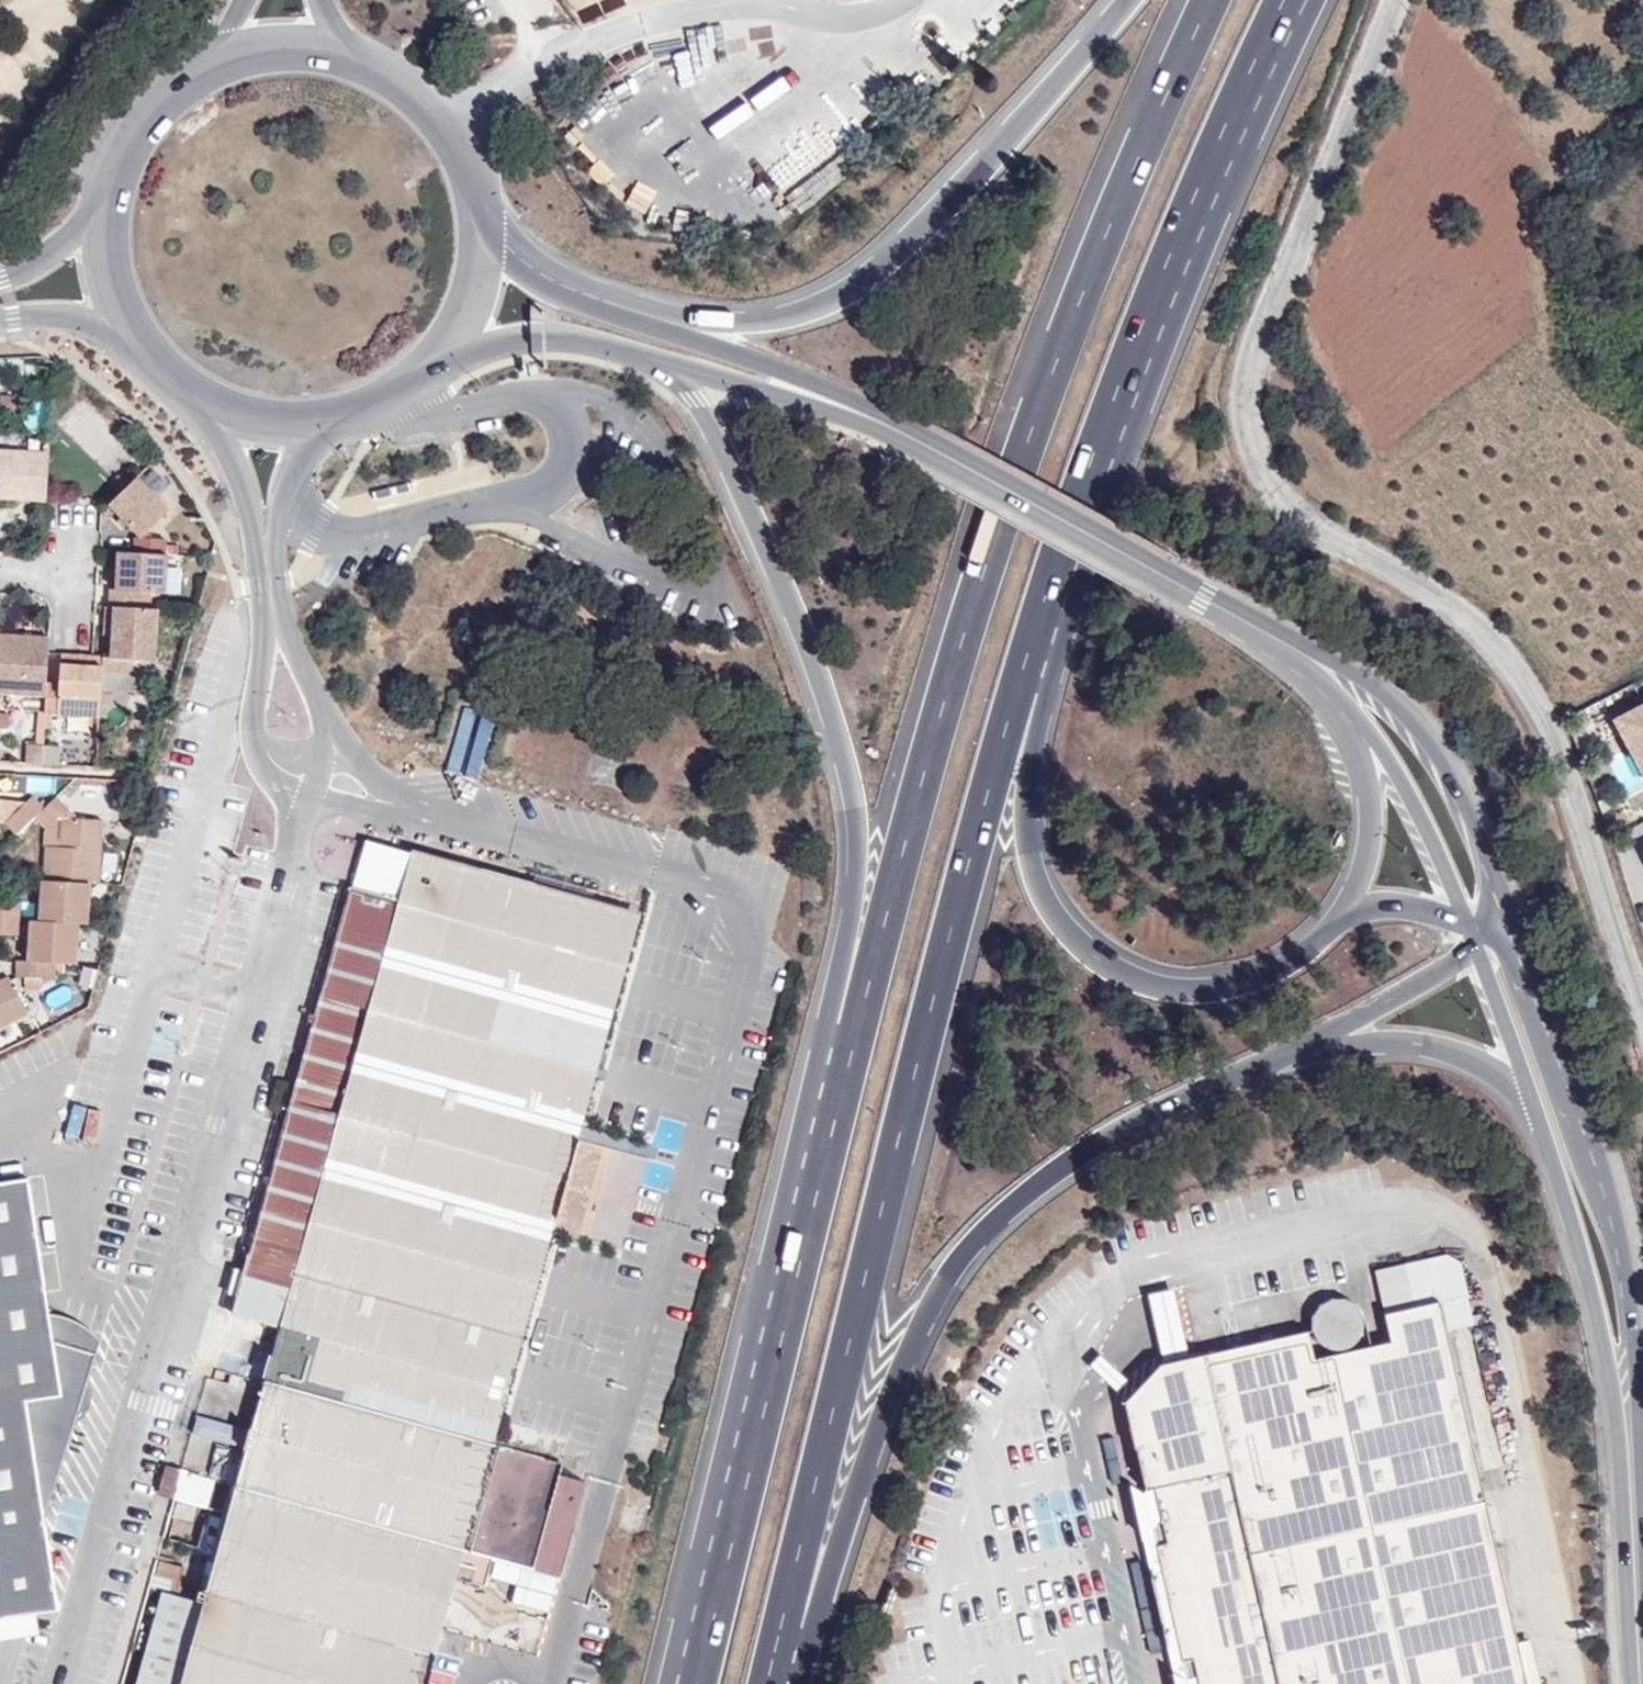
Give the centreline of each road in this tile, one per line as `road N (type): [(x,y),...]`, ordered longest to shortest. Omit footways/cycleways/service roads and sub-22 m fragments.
road 1 (motorway): [(1214,0),(1174,78),(1053,374),(946,705),(718,1608)]
road 2 (motorway): [(765,1683),(1007,723),(1109,409),(1225,133)]
road 3 (motorway): [(656,357),(696,397),(730,459),(806,654),(844,767),(857,873),(718,1608)]
road 4 (unclassified): [(1399,0),(1269,335),(1254,423),(1272,484),(1315,527),(1465,615),(1525,685),(1550,738),(1642,1017)]
road 5 (motorway): [(1337,926),(1252,982),(1185,988),(1139,979),(1076,939),(1044,898),(1029,853),(1040,722),(1225,133)]
road 6 (secondary): [(1504,885),(1457,773),(1405,702),(1373,679),(909,422),(582,291)]
road 7 (motorway): [(796,1683),(929,1298),(981,1233),(1054,1171),(1287,1046)]
road 8 (secondary): [(656,357),(900,439),(1304,669)]
road 9 (motorway): [(1124,0),(1011,135),(893,257),(820,304),(730,323),(582,291)]
road 10 (secondary): [(1533,1096),(1607,1343),(1632,1683)]
road 11 (secondary): [(138,336),(198,394),(265,418),(301,421),(363,408),(436,358)]
road 12 (secondary): [(1304,669),(1392,759),(1466,919)]
road 13 (secondary): [(1642,1433),(1633,1317),(1591,1149)]
road 14 (motorway): [(1304,669),(1357,744),(1368,780),(1363,866),(1337,926)]
road 15 (secondary): [(1591,1149),(1504,885)]
road 16 (motorway): [(1287,1046),(1394,1041),(1456,1053),(1533,1096)]
road 17 (motorway): [(1591,1149),(1486,928)]
road 18 (secondary): [(436,358),(522,340),(591,342),(656,357)]
road 19 (secondary): [(484,229),(469,159),(451,128),(396,75),(362,58)]
road 20 (motorway): [(1287,1046),(1477,945)]
road 21 (secondary): [(214,64),(144,121),(110,204)]
road 22 (secondary): [(1477,945),(1533,1096)]
road 23 (secondary): [(362,58),(287,46),(214,64)]
road 24 (motorway): [(1225,133),(1287,0)]
road 25 (unclassified): [(0,320),(55,316),(138,336)]
road 26 (secondary): [(436,358),(472,298),(484,229)]
road 27 (secondary): [(110,204),(108,250),(138,336)]
road 28 (motorway): [(1466,919),(1390,904),(1337,926)]
road 29 (unclassified): [(110,204),(48,254),(0,278)]

